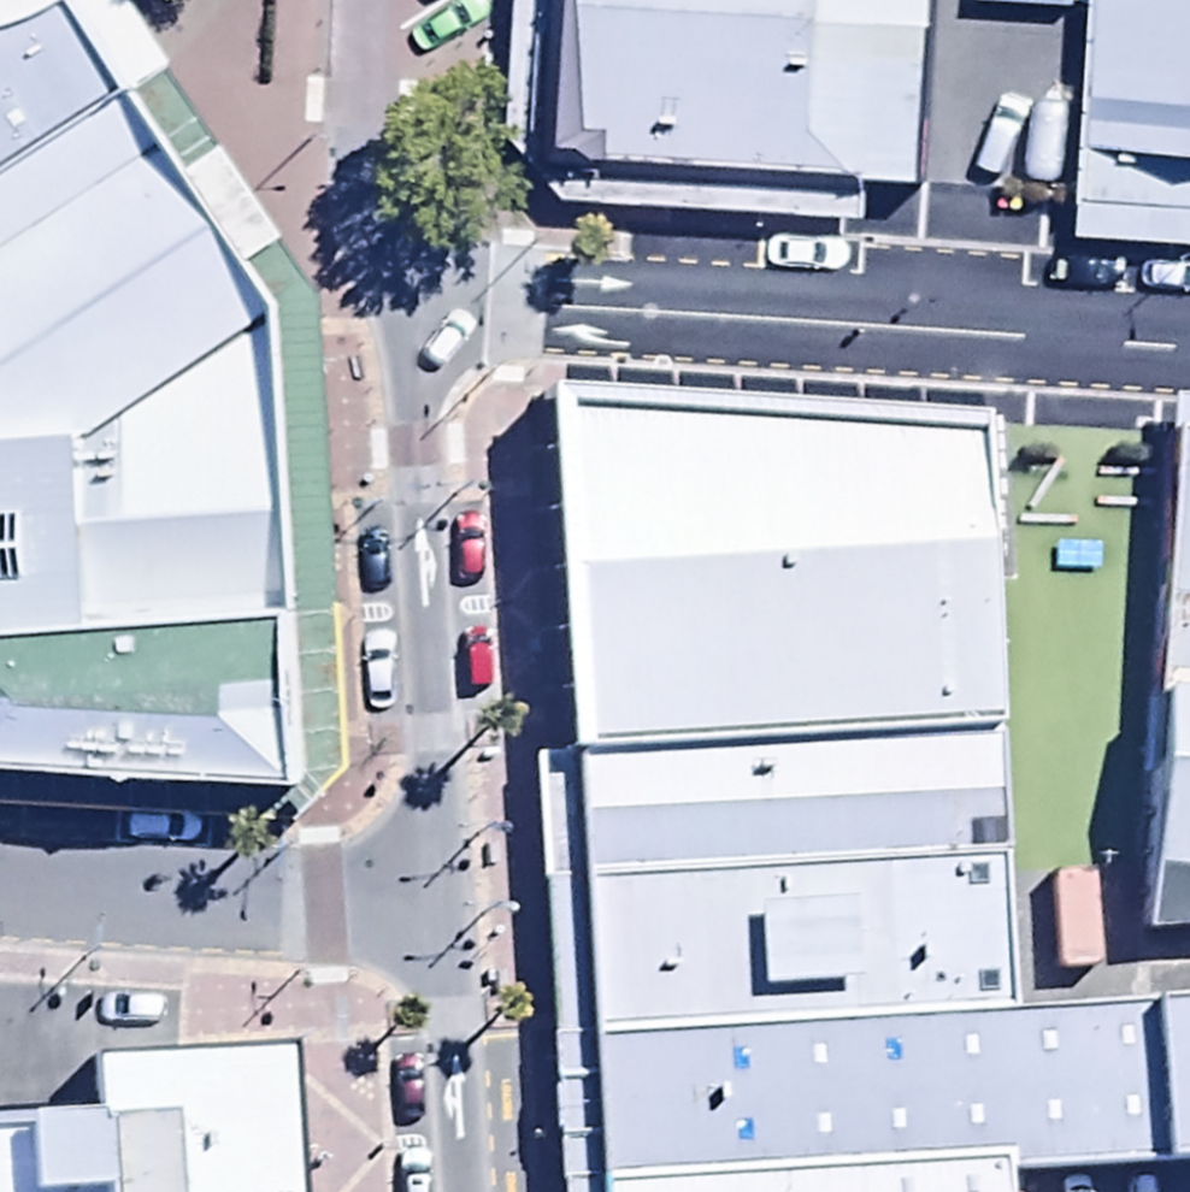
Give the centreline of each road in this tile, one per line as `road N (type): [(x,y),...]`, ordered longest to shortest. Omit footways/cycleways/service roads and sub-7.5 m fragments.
road 1 (residential): [(400,297),(1189,340)]
road 2 (unclassified): [(442,913),(400,297)]
road 3 (residential): [(0,894),(442,913)]
road 4 (unclassified): [(400,297),(378,0)]
road 5 (unclassified): [(459,1191),(442,913)]

